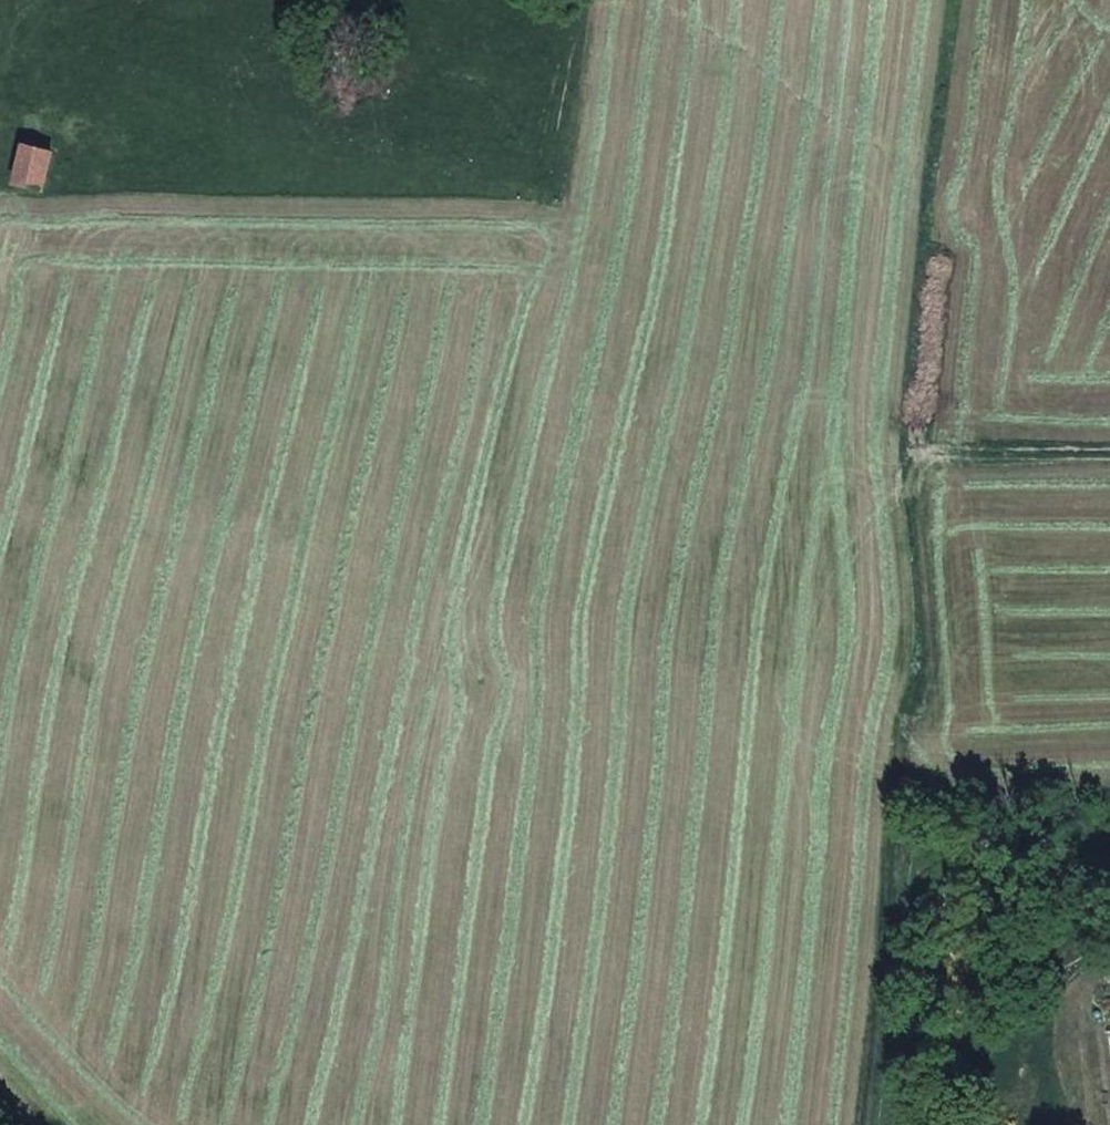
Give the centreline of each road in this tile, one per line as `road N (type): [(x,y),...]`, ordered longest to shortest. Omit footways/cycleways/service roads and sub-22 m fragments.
road 1 (track): [(1109,456),(1073,465),(908,460),(922,653),(864,1124)]

